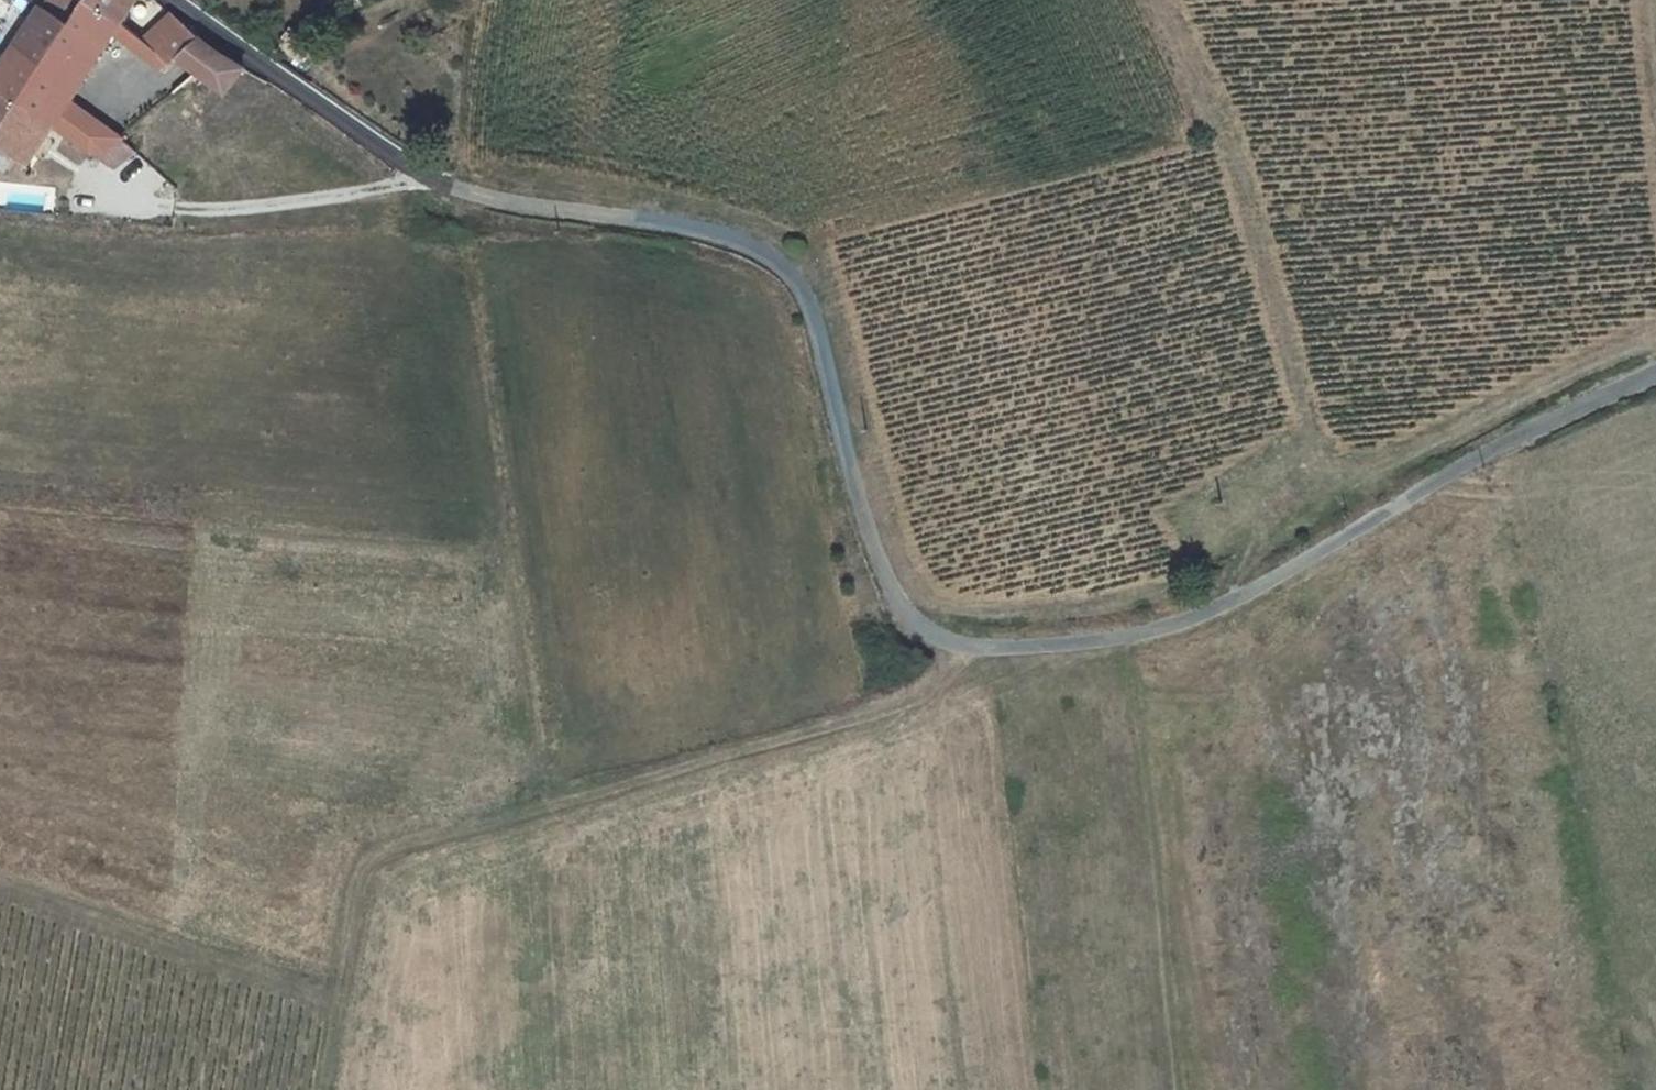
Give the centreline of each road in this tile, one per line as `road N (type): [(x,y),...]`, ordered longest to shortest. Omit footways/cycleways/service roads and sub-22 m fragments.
road 1 (unclassified): [(1655,376),(1476,458),(1214,614),(1072,645),(944,640),(909,616),(876,558),(816,318),(791,274),(750,245),(499,200),(425,177)]
road 2 (unclassified): [(425,177),(383,193),(190,213),(92,209),(0,189)]
road 3 (unclassified): [(425,177),(175,0)]

